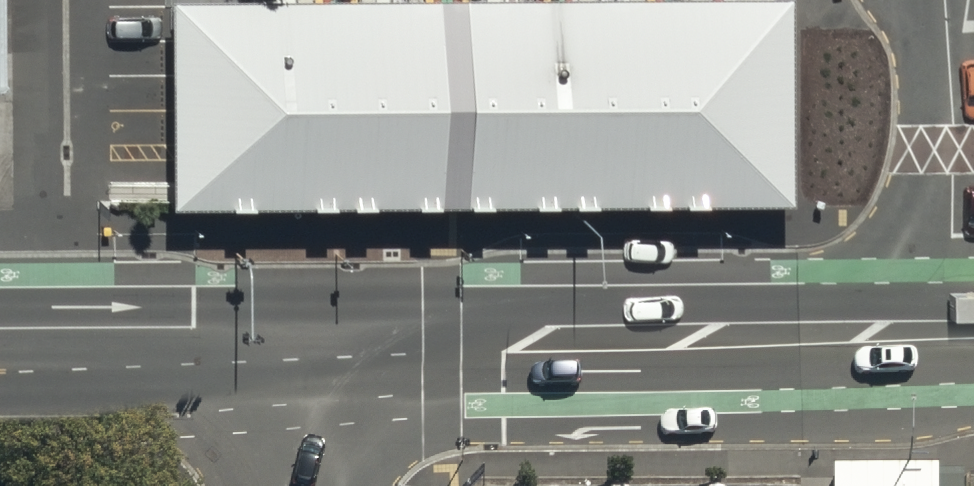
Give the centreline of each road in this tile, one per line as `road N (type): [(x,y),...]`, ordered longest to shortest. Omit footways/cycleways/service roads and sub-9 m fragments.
road 1 (secondary): [(300,350),(953,345)]
road 2 (residential): [(953,345),(945,0)]
road 3 (secondary): [(0,352),(300,350)]
road 4 (tertiary): [(300,350),(301,485)]

